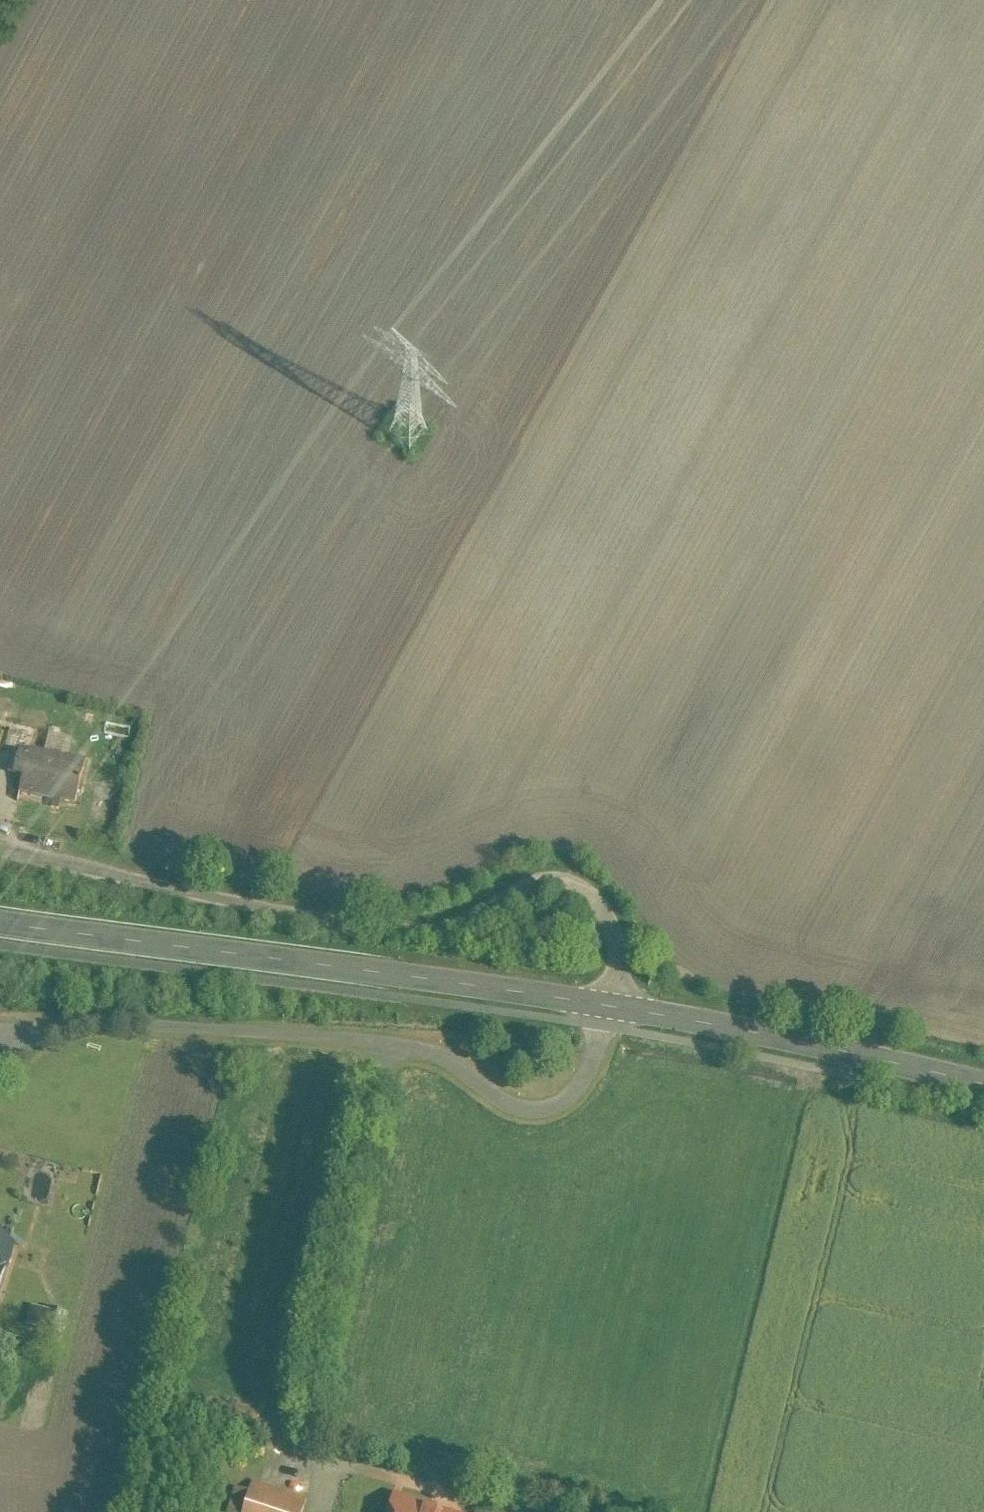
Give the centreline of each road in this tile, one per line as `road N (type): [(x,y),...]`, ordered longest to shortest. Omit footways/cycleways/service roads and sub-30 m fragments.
road 1 (tertiary): [(0,932),(608,1010),(983,1091)]

